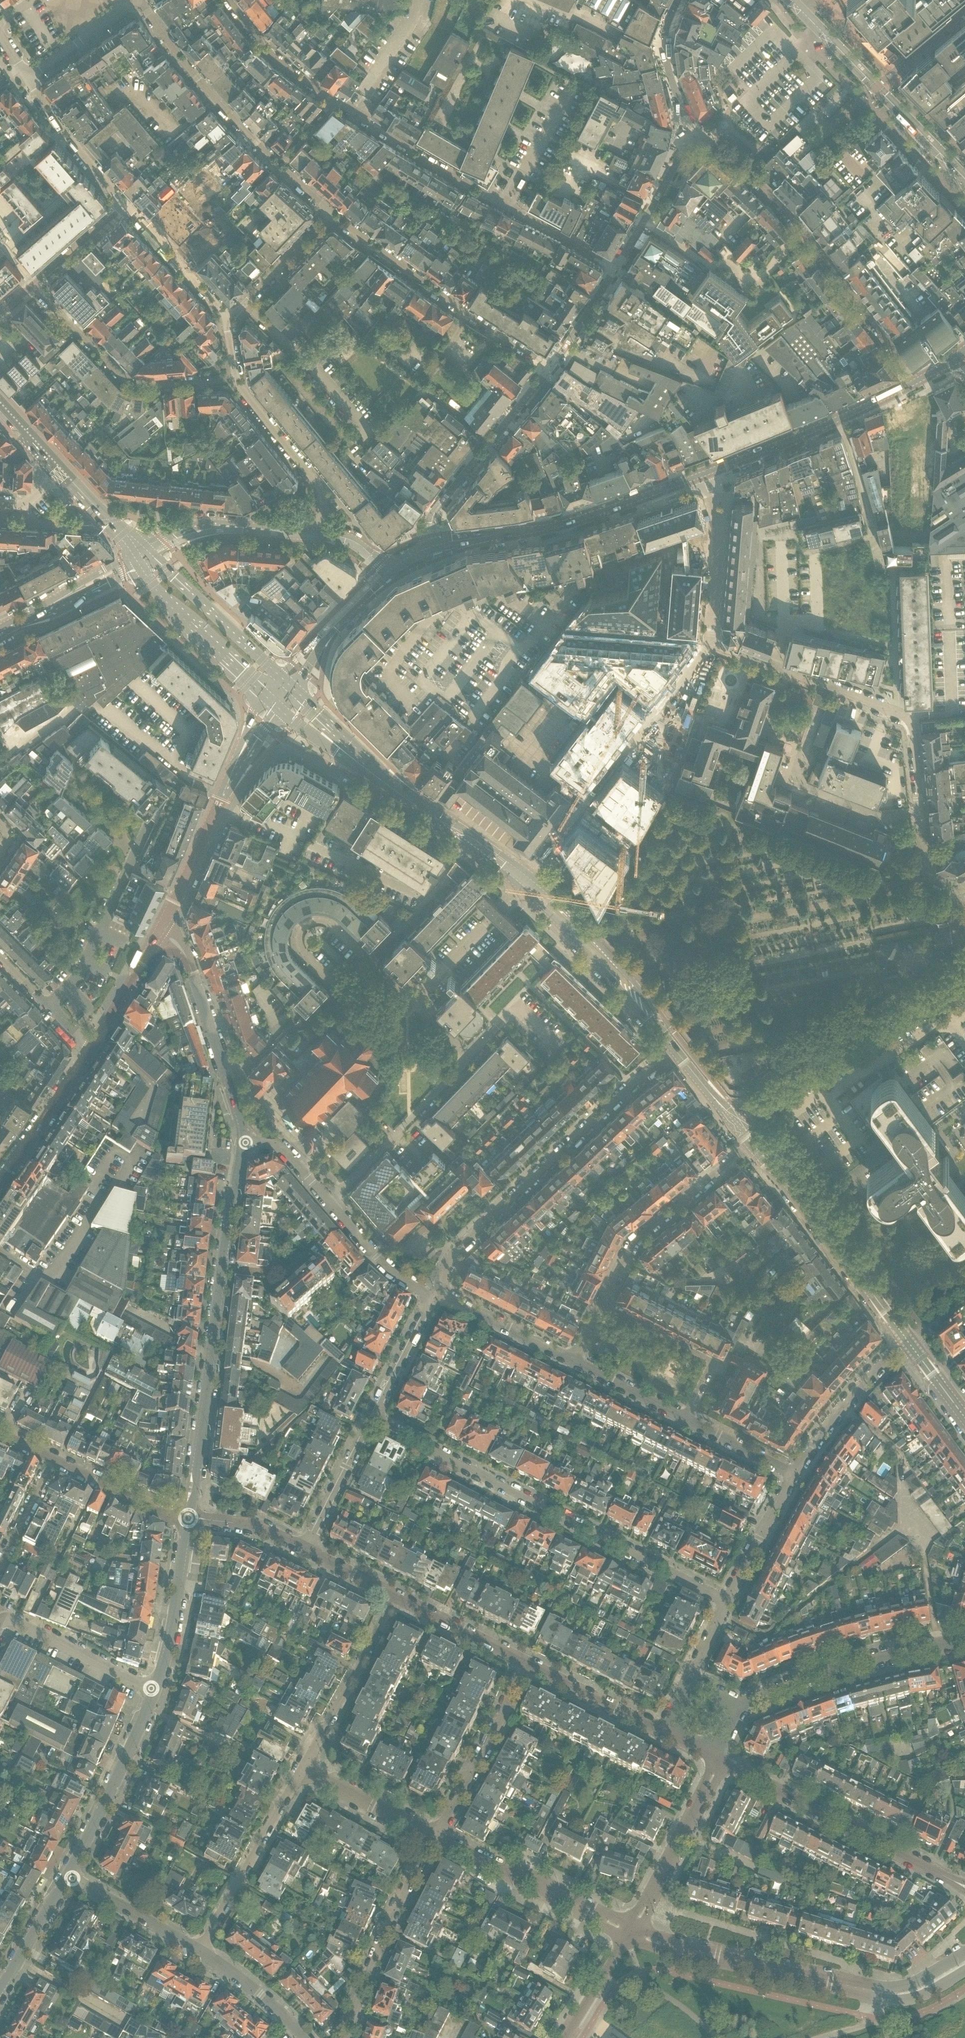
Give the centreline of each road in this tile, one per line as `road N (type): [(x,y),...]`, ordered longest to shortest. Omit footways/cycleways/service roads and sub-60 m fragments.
road 1 (residential): [(573,1362),(447,1297),(441,1281),(457,1250),(675,1050)]
road 2 (residential): [(28,83),(140,6),(216,101),(331,213)]
road 3 (residential): [(708,642),(904,716),(913,741),(923,868),(936,883),(964,887)]
road 4 (residential): [(728,1602),(372,1415)]
road 5 (tertiary): [(188,1518),(242,1140)]
road 6 (residential): [(230,0),(262,48),(299,78),(502,204)]
road 7 (residential): [(915,382),(784,208),(739,164),(692,136)]
road 8 (unclassified): [(524,882),(708,642)]
road 9 (tertiary): [(431,546),(548,528),(703,474)]
road 10 (unclassified): [(331,213),(551,368)]
road 11 (residential): [(954,1881),(716,1758)]
road 12 (residential): [(372,1415),(427,1299),(330,1202)]
road 13 (unclassified): [(741,1117),(964,976)]
road 14 (tertiary): [(788,0),(964,188)]
road 15 (secondary): [(324,736),(524,882)]
road 16 (unclassified): [(236,380),(126,380),(32,284)]
road 17 (residential): [(740,1710),(838,1668),(964,1643)]
road 18 (tertiary): [(703,474),(915,382)]
road 19 (tertiary): [(242,1140),(193,974),(161,927)]
road 20 (residential): [(601,1306),(634,1241),(752,1150)]
road 21 (residential): [(551,368),(431,513),(431,546)]
road 22 (residential): [(348,2037),(371,1960),(432,1837)]
road 23 (residential): [(199,1950),(305,1765)]
road 24 (residential): [(50,1006),(84,964),(151,820)]
road 25 (secondary): [(663,1035),(635,981),(556,899),(524,882)]
road 26 (secondary): [(524,882),(663,1035)]
road 27 (residential): [(670,1945),(871,1991)]
road 28 (tertiary): [(65,1874),(154,1692)]
road 29 (residential): [(432,1837),(490,1741),(525,1660)]
road 30 (residential): [(330,1202),(468,1057)]
road 31 (secondary): [(907,1342),(791,1185)]
road 32 (secondary): [(140,553),(160,596),(266,696)]
road 33 (residential): [(305,1765),(395,1595)]
road 34 (residential): [(366,957),(336,987),(304,956),(298,936),(321,920),(362,953)]
road 35 (secondary): [(281,677),(140,553)]
road 36 (tertiary): [(320,535),(206,525),(140,553)]
road 37 (residential): [(236,380),(321,490),(320,535)]
road 38 (residential): [(682,1418),(709,1362),(601,1306)]
road 39 (tertiary): [(161,927),(236,761)]
road 40 (unclassified): [(368,435),(245,303)]
road 41 (residential): [(591,1912),(432,1837)]
road 42 (residential): [(795,1475),(842,1408),(907,1342)]
road 43 (tertiary): [(154,1692),(187,1524)]
road 44 (residential): [(703,474),(719,522),(708,642)]
road 45 (tertiary): [(0,1183),(94,1044)]
road 46 (residential): [(154,1692),(5,1617)]
road 47 (residential): [(410,1002),(524,882)]
road 48 (secondary): [(0,633),(140,553)]
road 49 (residential): [(123,203),(230,319)]
road 50 (residential): [(648,1900),(716,1758)]
road 51 (residential): [(663,1731),(525,1660)]
road 52 (residential): [(199,1950),(65,1874)]
road 53 (tertiary): [(294,689),(319,642),(389,570)]
road 54 (residential): [(28,83),(123,203)]
road 55 (residential): [(304,1550),(372,1415)]
road 56 (residential): [(692,136),(617,267)]
road 57 (residential): [(187,1524),(52,1458)]
road 58 (residential): [(432,1837),(305,1765)]
road 59 (residential): [(525,1660),(395,1595)]
road 60 (residential): [(728,1602),(795,1475)]
road 61 (residential): [(677,0),(665,41),(692,136)]
road 62 (residential): [(304,2037),(261,1994),(199,1950)]
road 63 (tertiary): [(94,1044),(161,927)]
road 64 (tertiary): [(0,1989),(65,1874)]
road 65 (residential): [(502,204),(617,267)]
road 66 (residential): [(795,1475),(682,1418)]
road 67 (unclassified): [(245,303),(331,213)]
road 68 (residential): [(682,1418),(573,1362)]
road 69 (residential): [(304,1550),(254,1526),(188,1518)]
road 70 (residential): [(32,284),(123,203)]
road 71 (residential): [(617,267),(551,368)]

